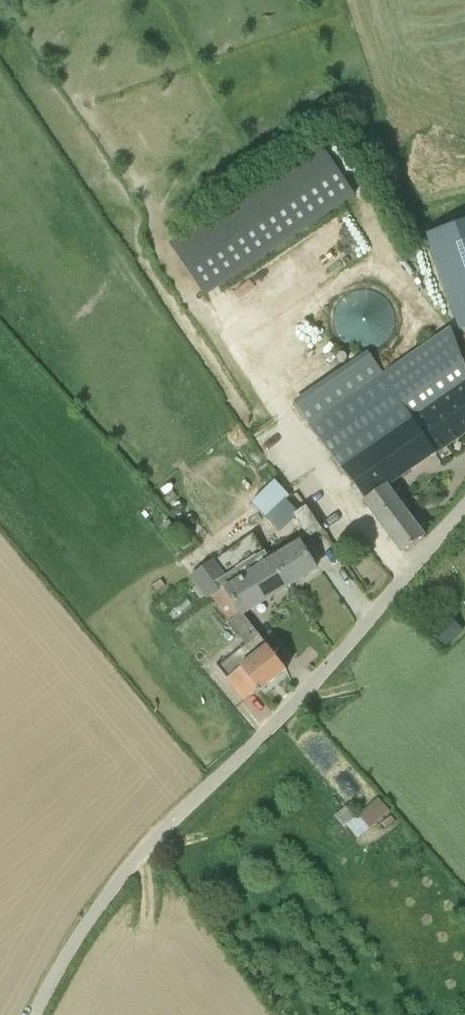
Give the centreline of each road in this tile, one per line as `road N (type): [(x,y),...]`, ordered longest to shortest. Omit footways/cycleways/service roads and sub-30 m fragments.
road 1 (unclassified): [(35,1014),(109,892),(324,671),(464,506)]

